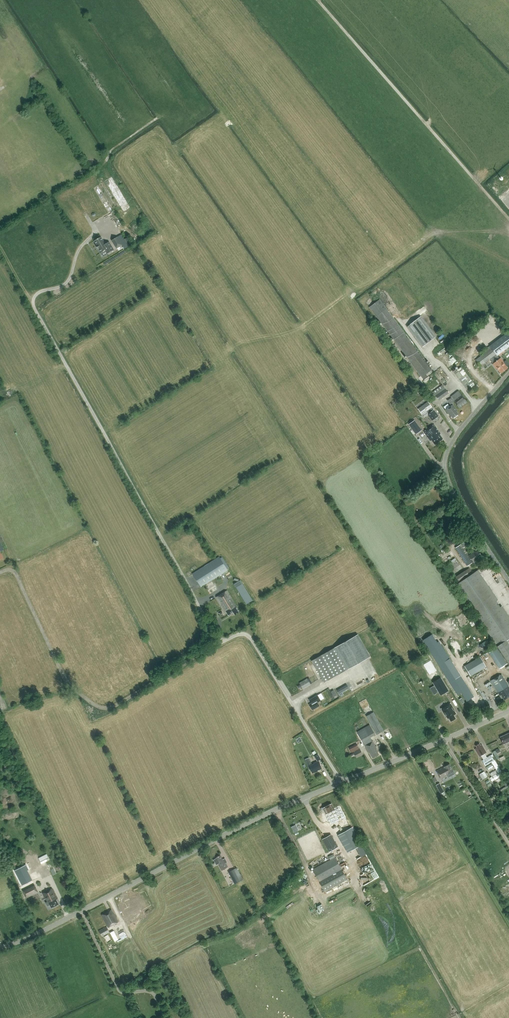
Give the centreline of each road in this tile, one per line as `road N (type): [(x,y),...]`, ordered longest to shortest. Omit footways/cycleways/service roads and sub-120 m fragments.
road 1 (tertiary): [(0,948),(241,826),(508,710)]
road 2 (track): [(220,643),(101,708),(66,681),(15,572),(0,572)]
road 3 (unclassified): [(508,581),(444,465),(453,441),(508,372)]
road 4 (track): [(162,1013),(107,897)]

